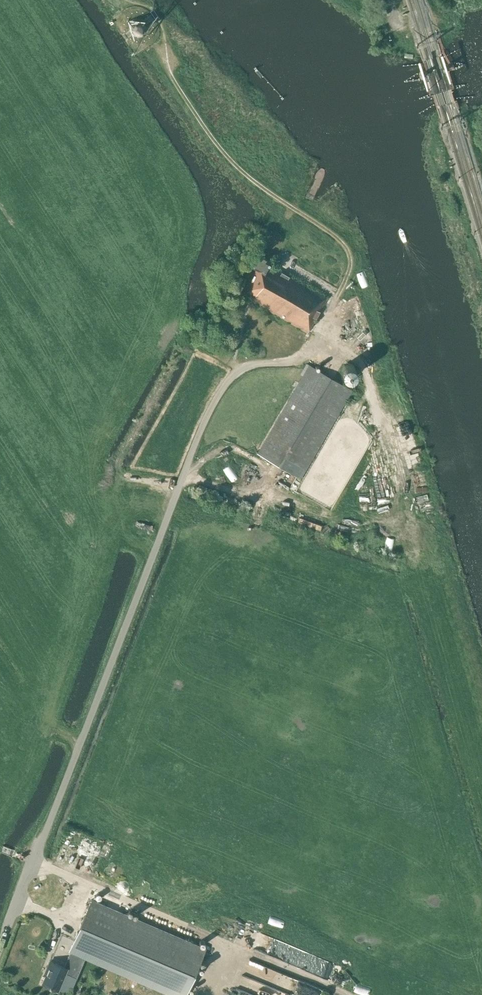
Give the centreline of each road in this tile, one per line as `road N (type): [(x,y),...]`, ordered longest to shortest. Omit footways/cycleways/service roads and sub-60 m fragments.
road 1 (unclassified): [(0,952),(216,398),(235,377),(310,358)]
road 2 (track): [(349,279),(344,248),(250,182),(209,136),(164,66),(160,22)]

